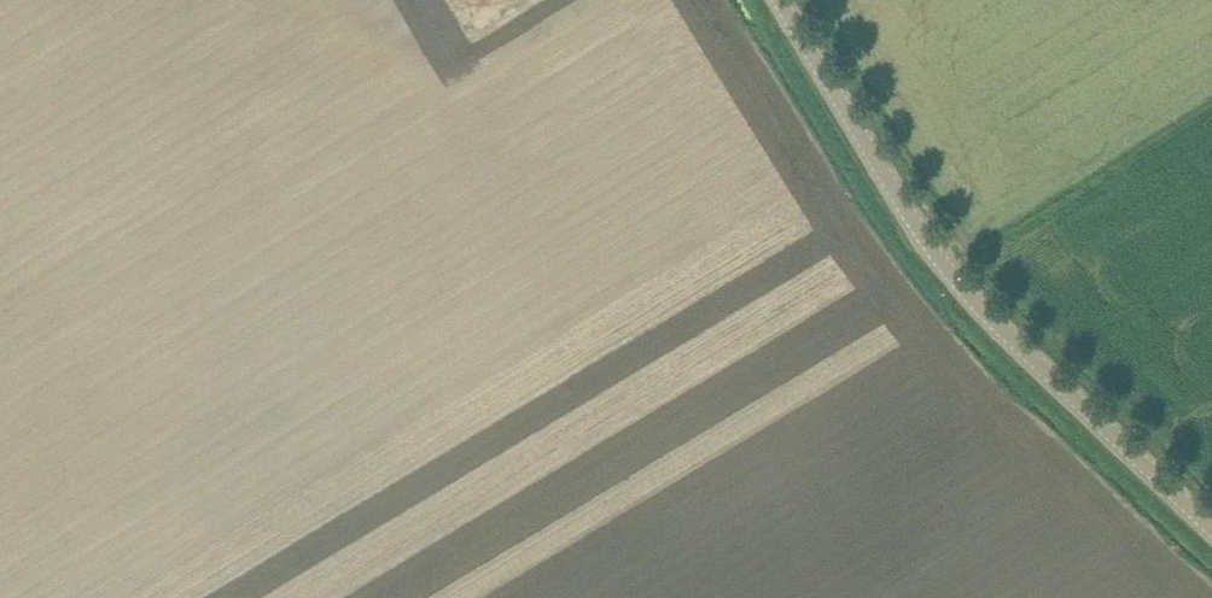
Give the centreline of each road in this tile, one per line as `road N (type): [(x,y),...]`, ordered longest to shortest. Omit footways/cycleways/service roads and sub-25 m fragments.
road 1 (unclassified): [(1211,527),(955,277),(781,0)]

